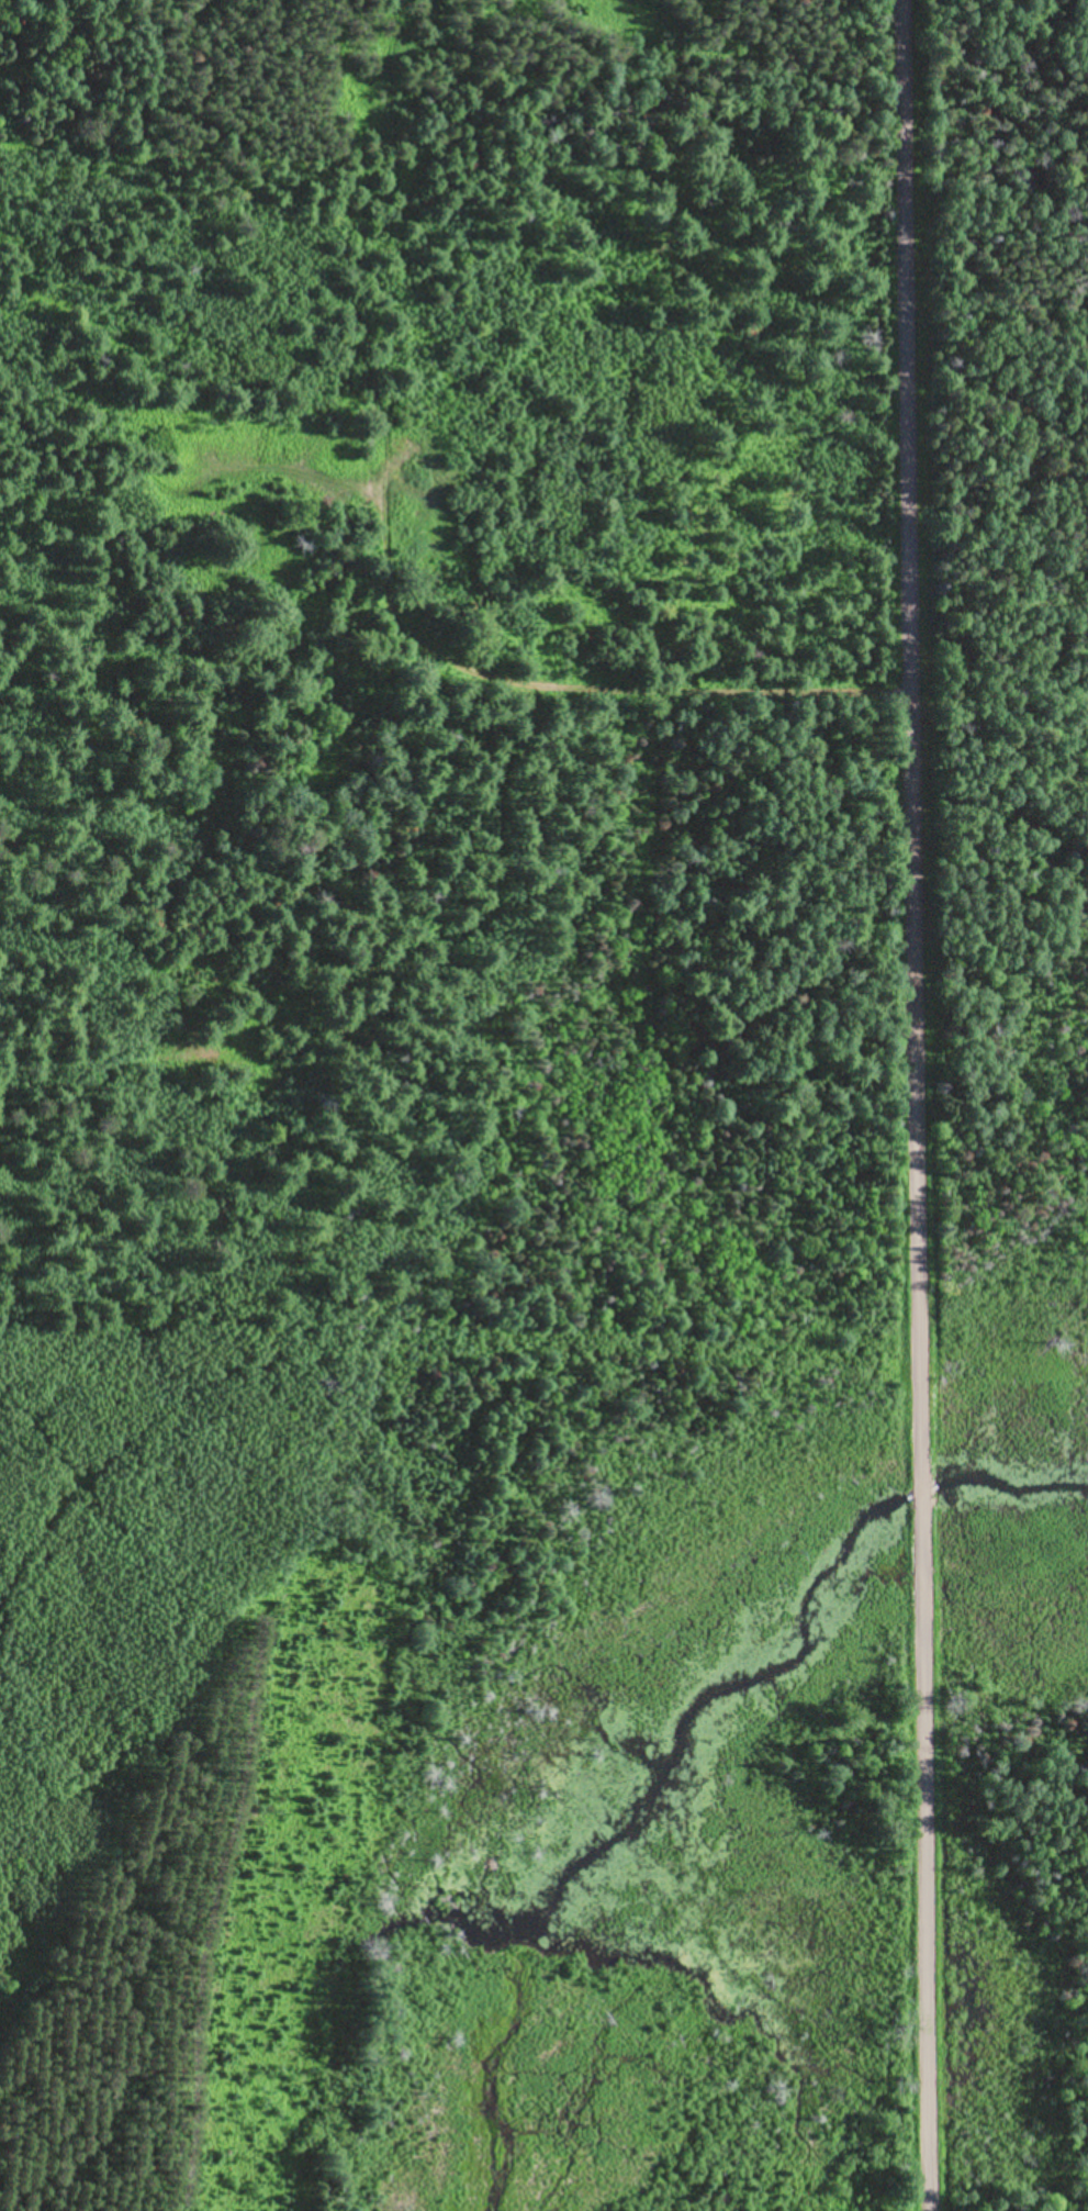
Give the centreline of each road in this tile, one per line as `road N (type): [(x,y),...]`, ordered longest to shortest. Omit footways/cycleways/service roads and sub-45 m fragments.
road 1 (residential): [(938,2210),(920,708)]
road 2 (residential): [(920,708),(912,0)]

